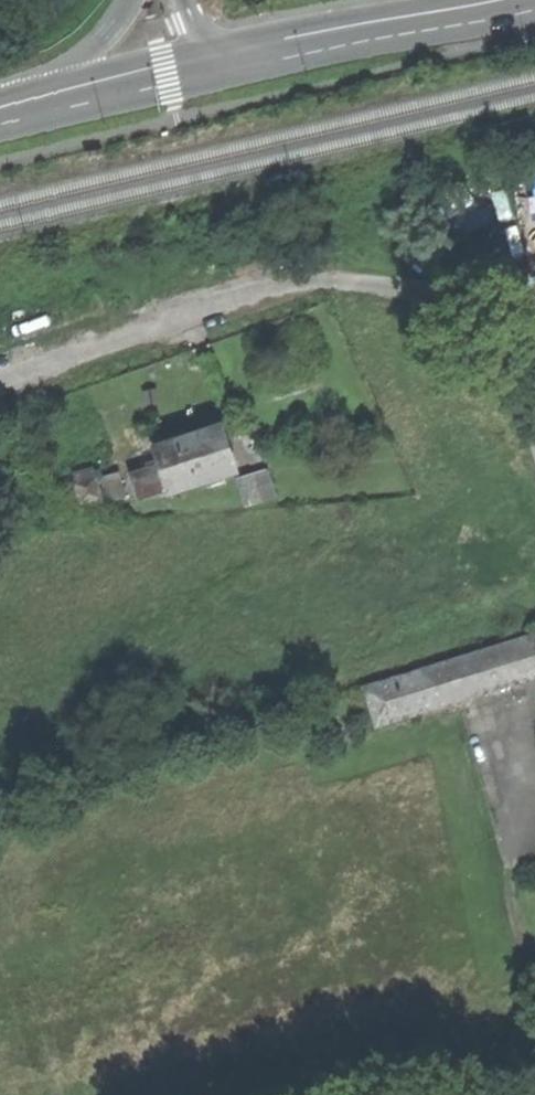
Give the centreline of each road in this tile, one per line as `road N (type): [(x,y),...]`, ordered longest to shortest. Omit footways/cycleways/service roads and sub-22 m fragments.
road 1 (secondary): [(534,4),(211,68)]
road 2 (secondary): [(211,68),(23,112)]
road 3 (trunk): [(132,0),(112,32),(23,112)]

